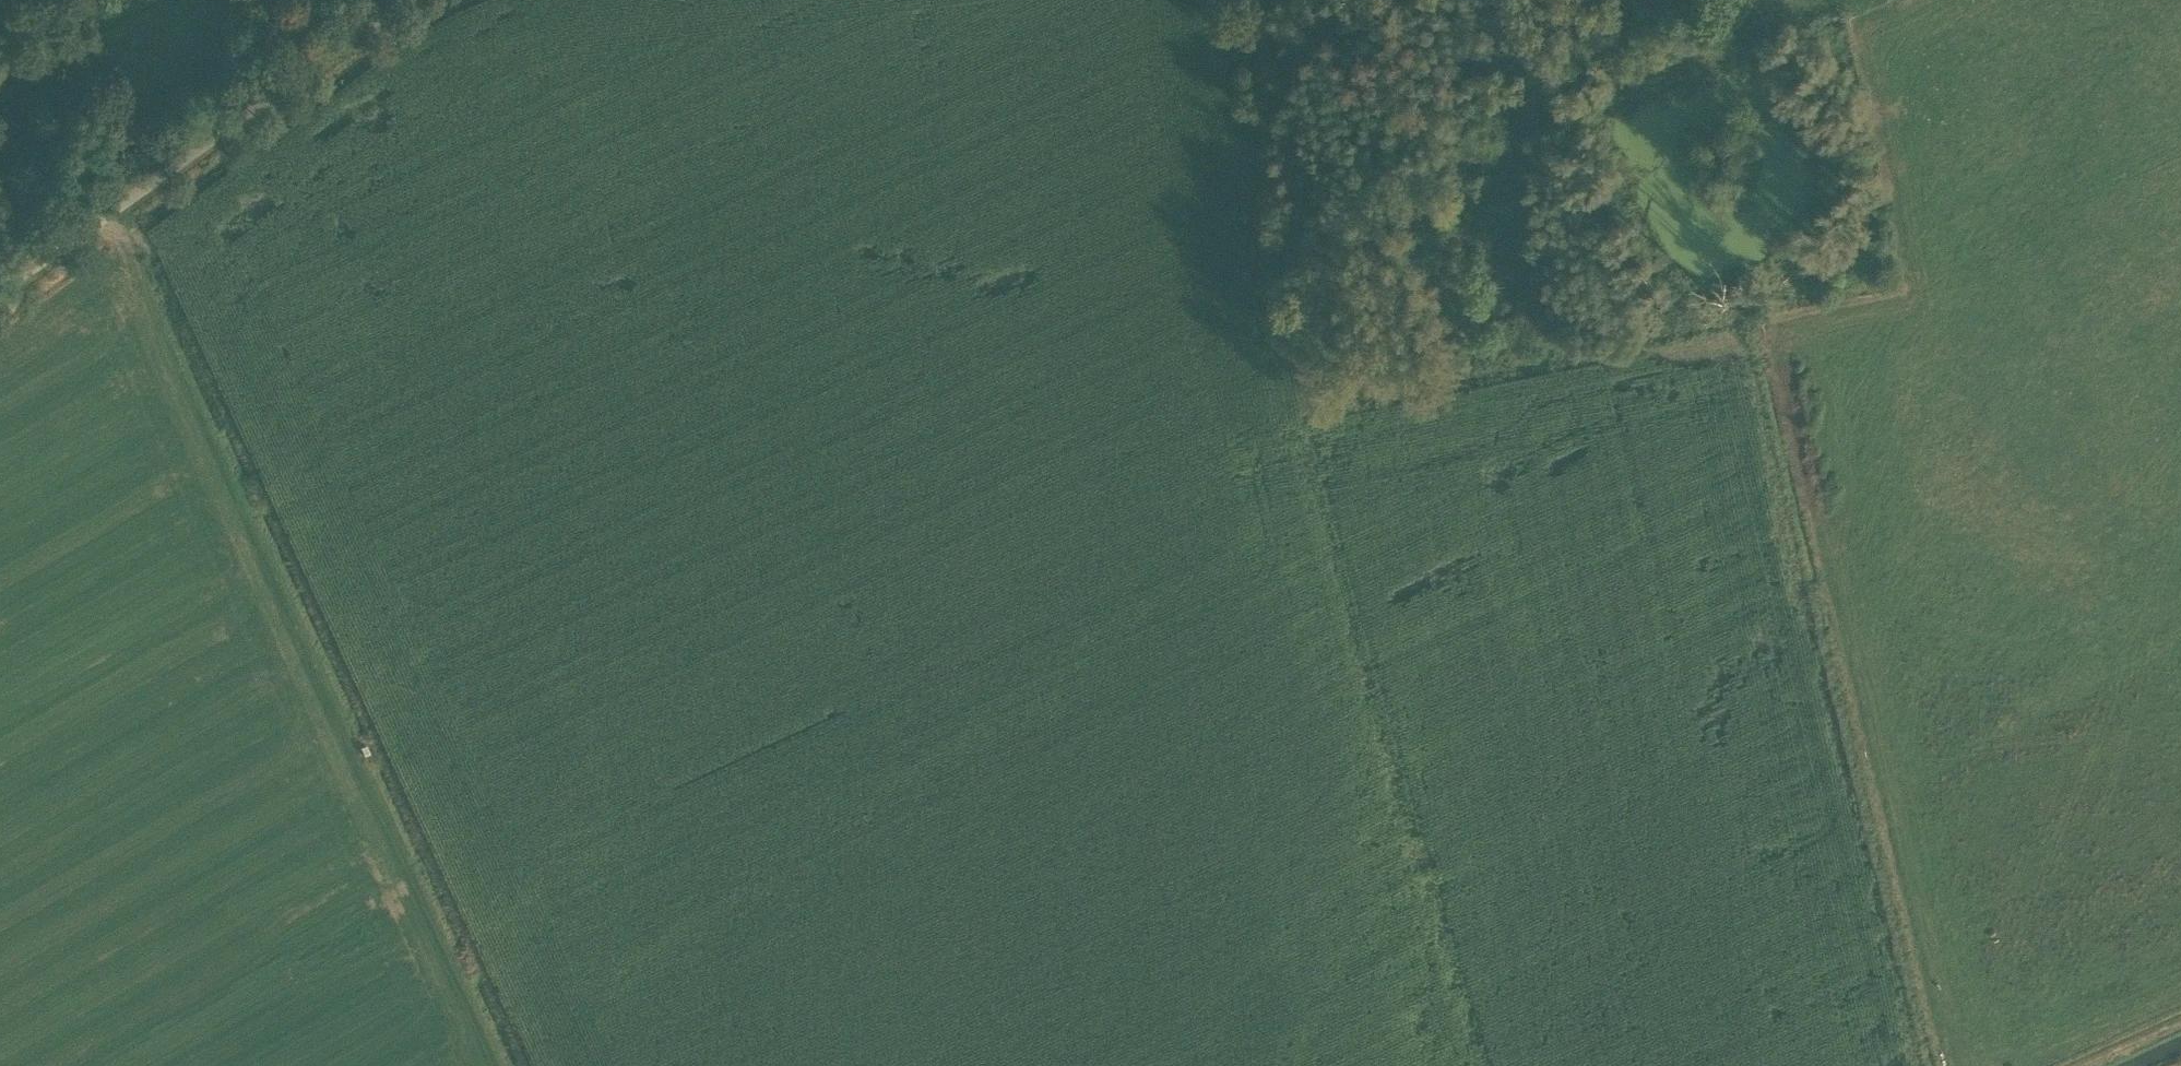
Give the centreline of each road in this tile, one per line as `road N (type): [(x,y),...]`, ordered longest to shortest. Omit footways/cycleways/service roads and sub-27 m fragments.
road 1 (unclassified): [(0,292),(429,0)]

